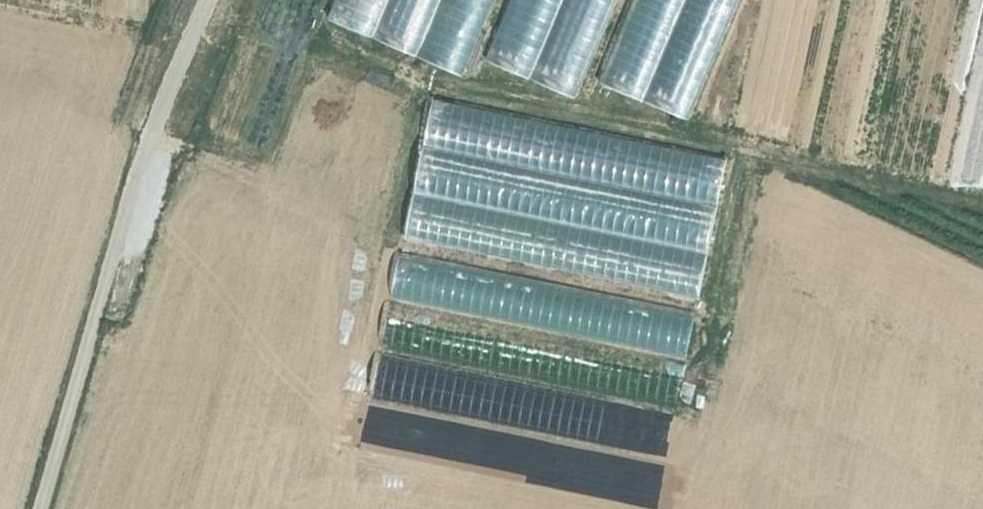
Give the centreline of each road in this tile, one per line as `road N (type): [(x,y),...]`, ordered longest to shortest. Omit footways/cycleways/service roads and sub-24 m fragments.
road 1 (track): [(41,508),(152,129),(205,0)]

